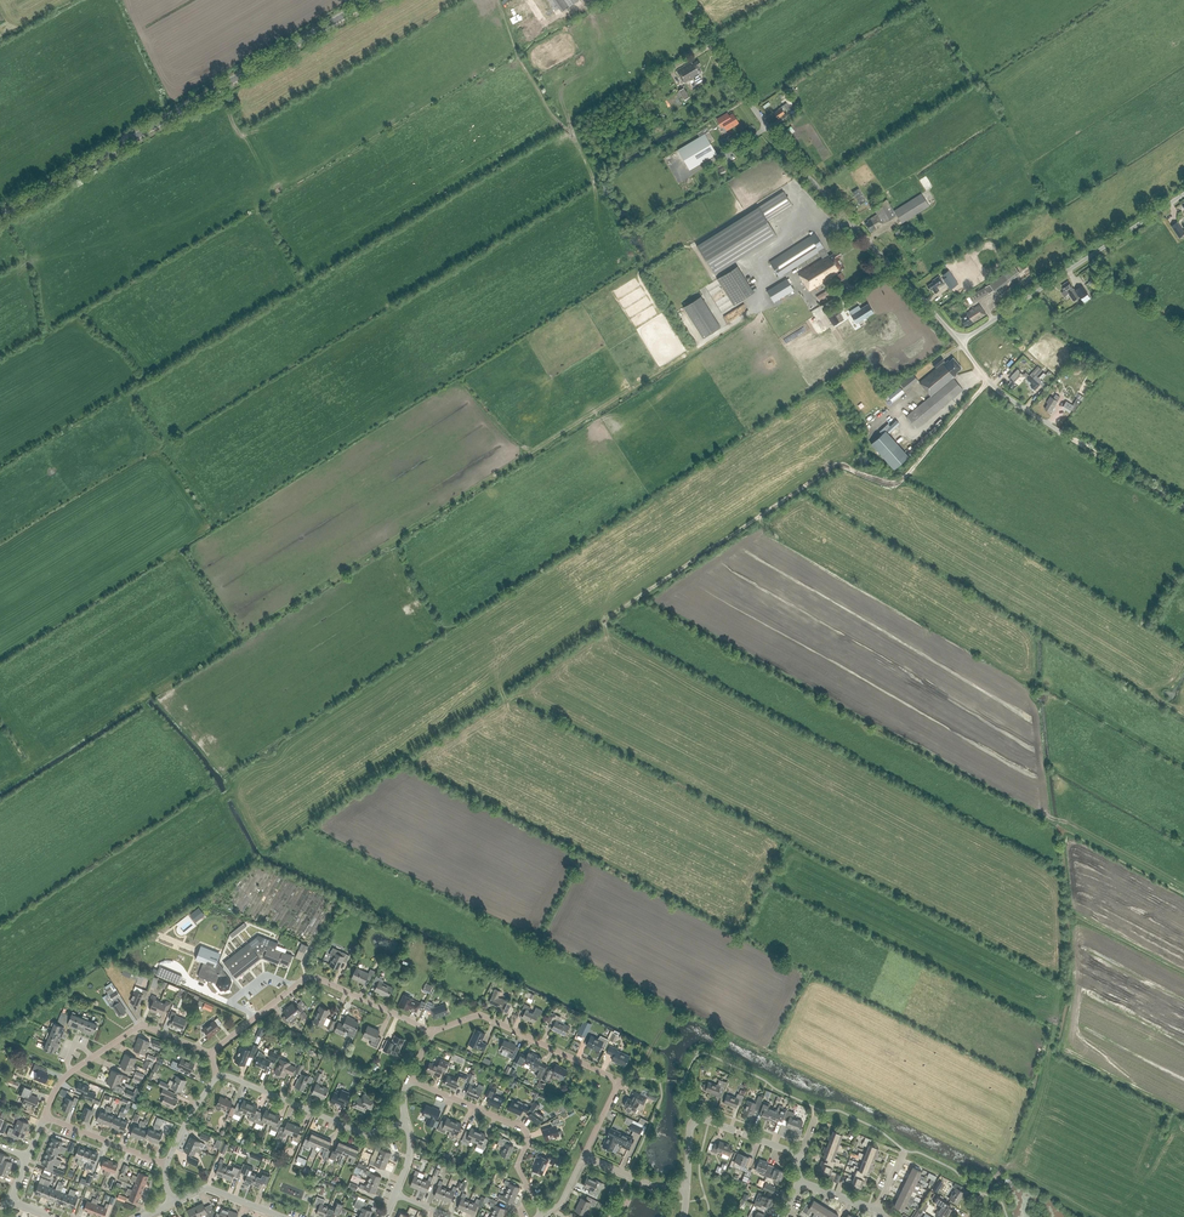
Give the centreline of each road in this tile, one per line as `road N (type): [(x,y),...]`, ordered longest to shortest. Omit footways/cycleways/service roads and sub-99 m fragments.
road 1 (unclassified): [(681,0),(780,143),(961,342)]
road 2 (tertiary): [(0,219),(373,0)]
road 3 (residential): [(432,1032),(480,1015),(613,1078),(615,1090),(584,1156)]
road 4 (unclassified): [(961,342),(1183,194)]
road 5 (residential): [(211,1053),(309,975),(432,1032)]
road 6 (residential): [(543,1214),(517,1167),(526,1133),(409,1079)]
road 7 (residential): [(217,1077),(365,1134),(406,1124)]
road 8 (unclassified): [(687,1186),(696,1122),(801,1156)]
road 9 (unclassified): [(961,342),(991,384),(1070,437)]
road 10 (track): [(1070,437),(1183,507)]
road 11 (residential): [(92,1058),(149,1027),(211,1053)]
road 12 (residential): [(166,1165),(44,1117)]

